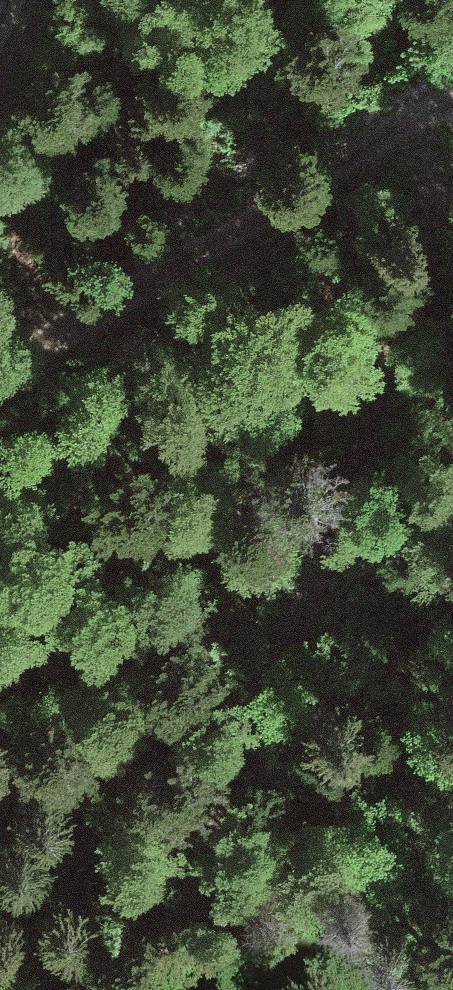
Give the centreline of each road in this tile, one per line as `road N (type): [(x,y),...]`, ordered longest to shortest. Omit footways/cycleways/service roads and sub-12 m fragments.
road 1 (track): [(452,204),(161,989)]
road 2 (track): [(0,379),(406,106),(452,84)]
road 3 (track): [(265,989),(452,786)]

